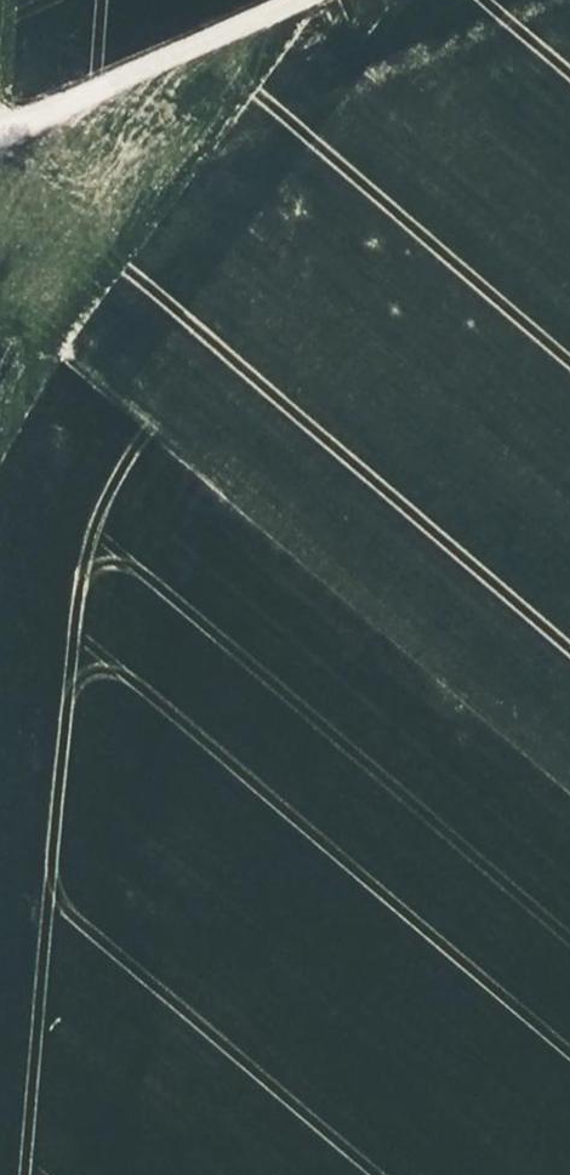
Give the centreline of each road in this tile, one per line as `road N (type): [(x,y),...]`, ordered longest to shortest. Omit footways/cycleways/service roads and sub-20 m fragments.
road 1 (track): [(316,0),(0,141)]

